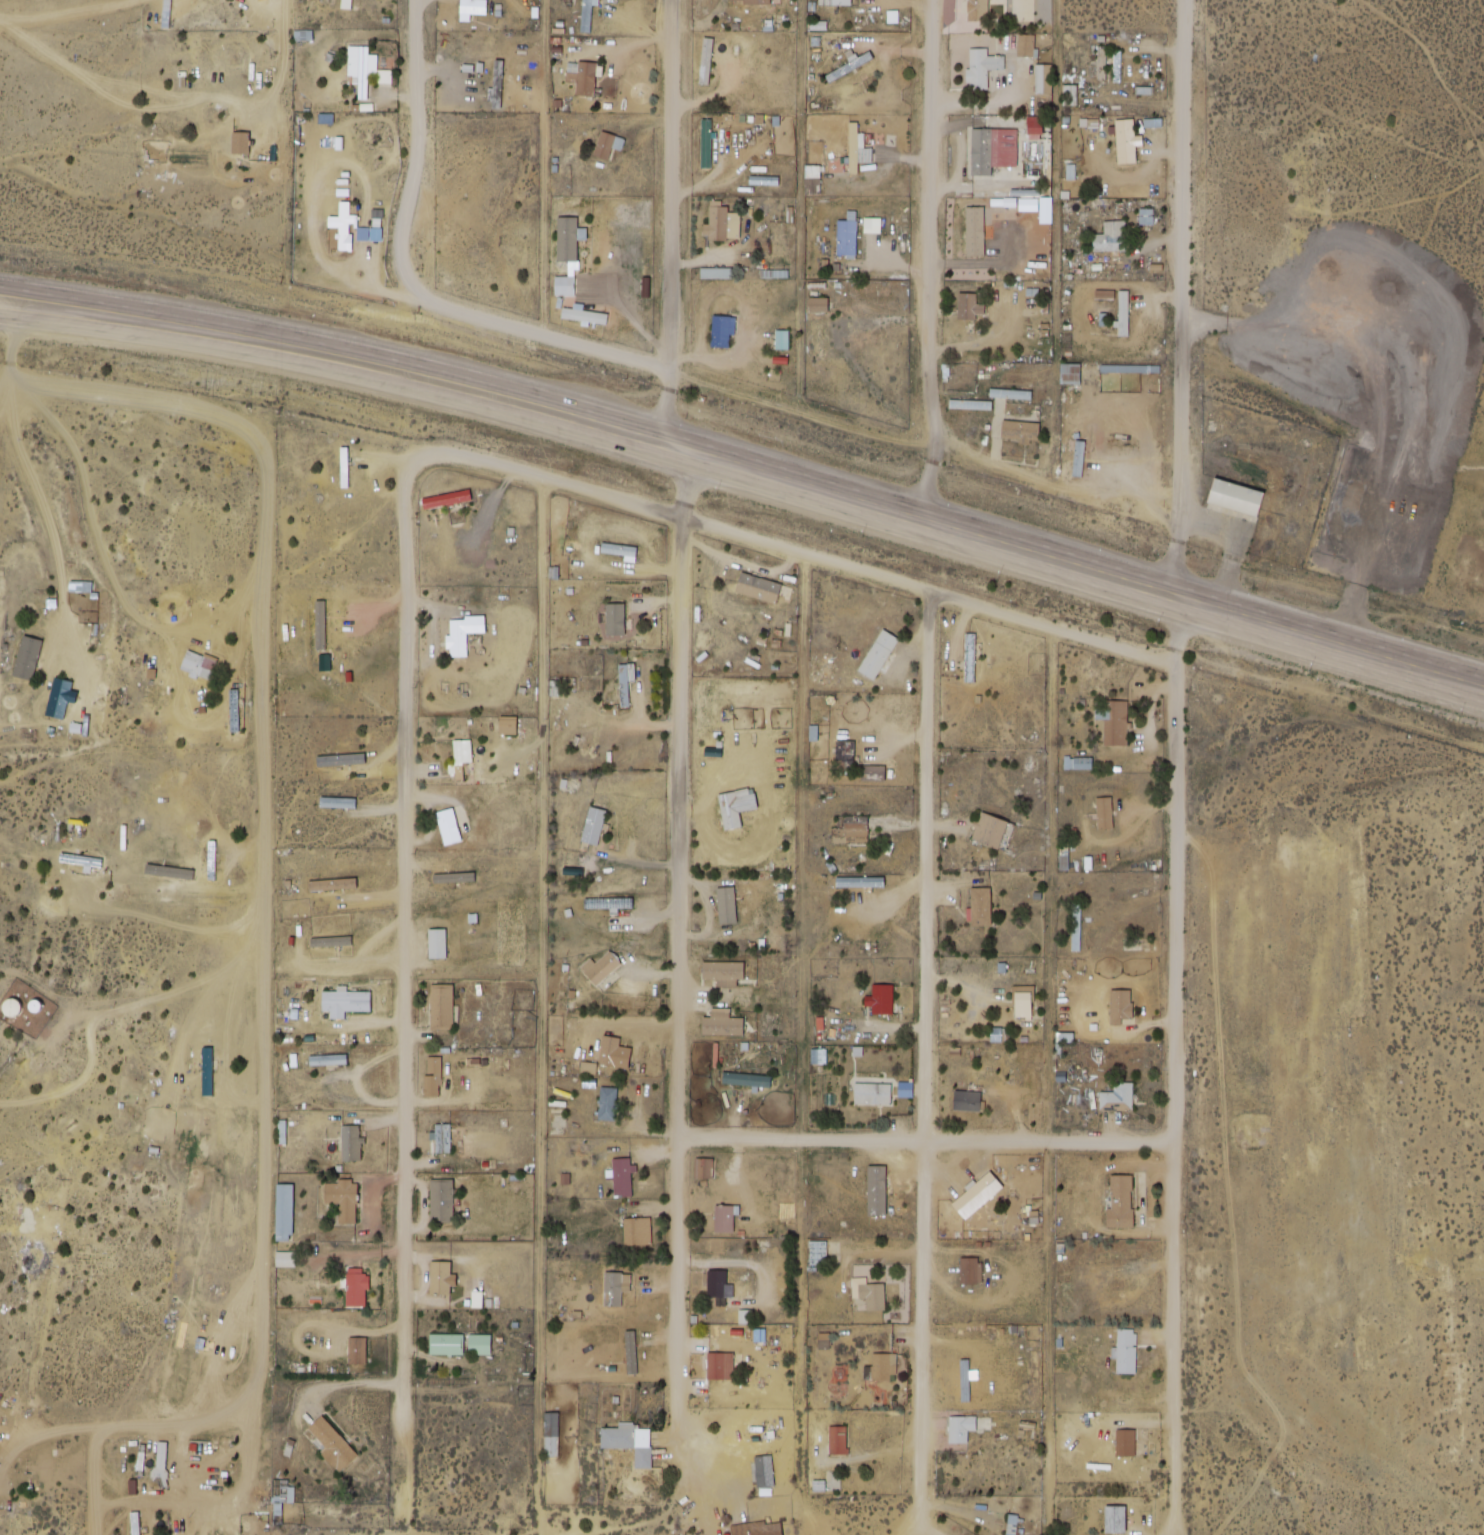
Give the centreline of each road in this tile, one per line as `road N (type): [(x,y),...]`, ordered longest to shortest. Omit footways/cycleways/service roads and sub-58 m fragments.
road 1 (trunk): [(1483,676),(495,381),(299,336),(0,286)]
road 2 (trunk): [(0,316),(294,363),(488,407),(1483,702)]
road 3 (residential): [(261,1391),(272,934),(264,659),(279,466),(263,435),(225,414),(37,390),(12,368)]
road 4 (residential): [(401,1517),(404,493),(413,458)]
road 5 (residential): [(711,1491),(677,1424),(679,517),(702,445)]
road 6 (residential): [(803,553),(797,1497),(825,1534)]
road 7 (residential): [(1189,1534),(1176,1143),(1174,663),(1191,590)]
road 8 (residential): [(920,1512),(927,592)]
road 9 (residential): [(1051,629),(1051,1534)]
road 10 (residential): [(413,458),(432,452),(541,479),(1174,663)]
road 11 (residential): [(1166,608),(1179,521),(1185,0)]
road 12 (residential): [(673,373),(431,298),(409,242),(425,162),(425,0)]
road 13 (residential): [(916,530),(929,450),(929,0)]
road 14 (track): [(1179,521),(673,373)]
road 15 (residential): [(1176,1143),(678,1137)]
road 16 (track): [(37,390),(81,447),(126,601),(151,630),(220,628),(271,580)]
road 17 (residential): [(673,373),(671,0)]
road 18 (track): [(272,934),(221,975),(161,1003),(98,1018),(0,971)]
road 19 (track): [(98,1018),(98,1081),(73,1096),(0,1104)]
road 20 (track): [(261,1391),(233,1494),(210,1534)]

